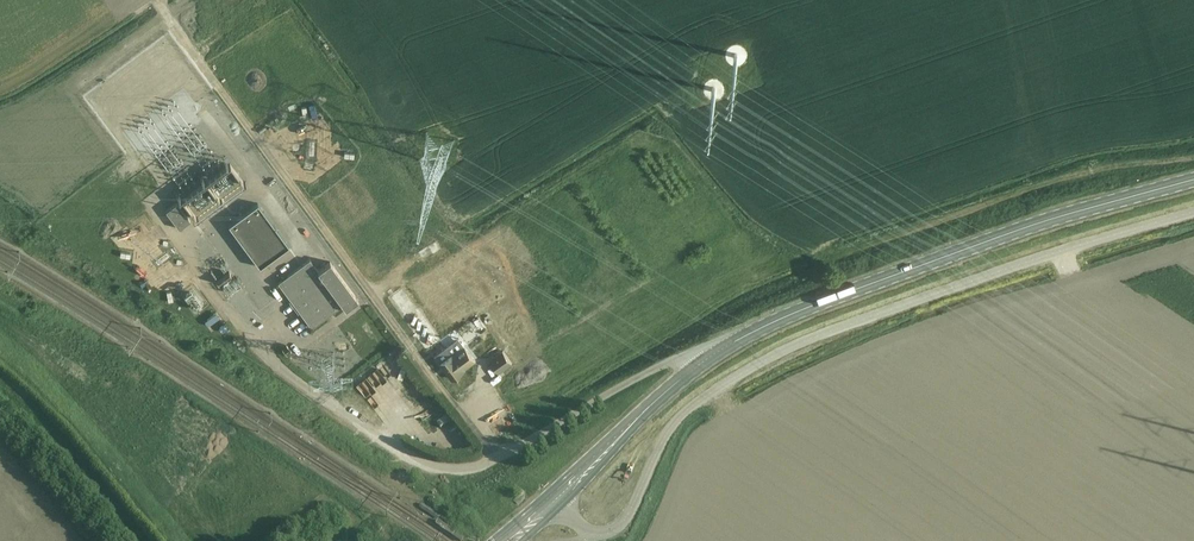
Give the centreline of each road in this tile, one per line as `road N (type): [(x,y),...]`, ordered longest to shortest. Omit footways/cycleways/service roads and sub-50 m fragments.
road 1 (unclassified): [(602,535),(624,520),(682,414),(747,371),(952,288),(1193,212)]
road 2 (secondary): [(683,382),(722,349),(797,312),(1193,180)]
road 3 (secondary): [(683,382),(546,498)]
road 4 (secondary): [(559,509),(683,382)]

